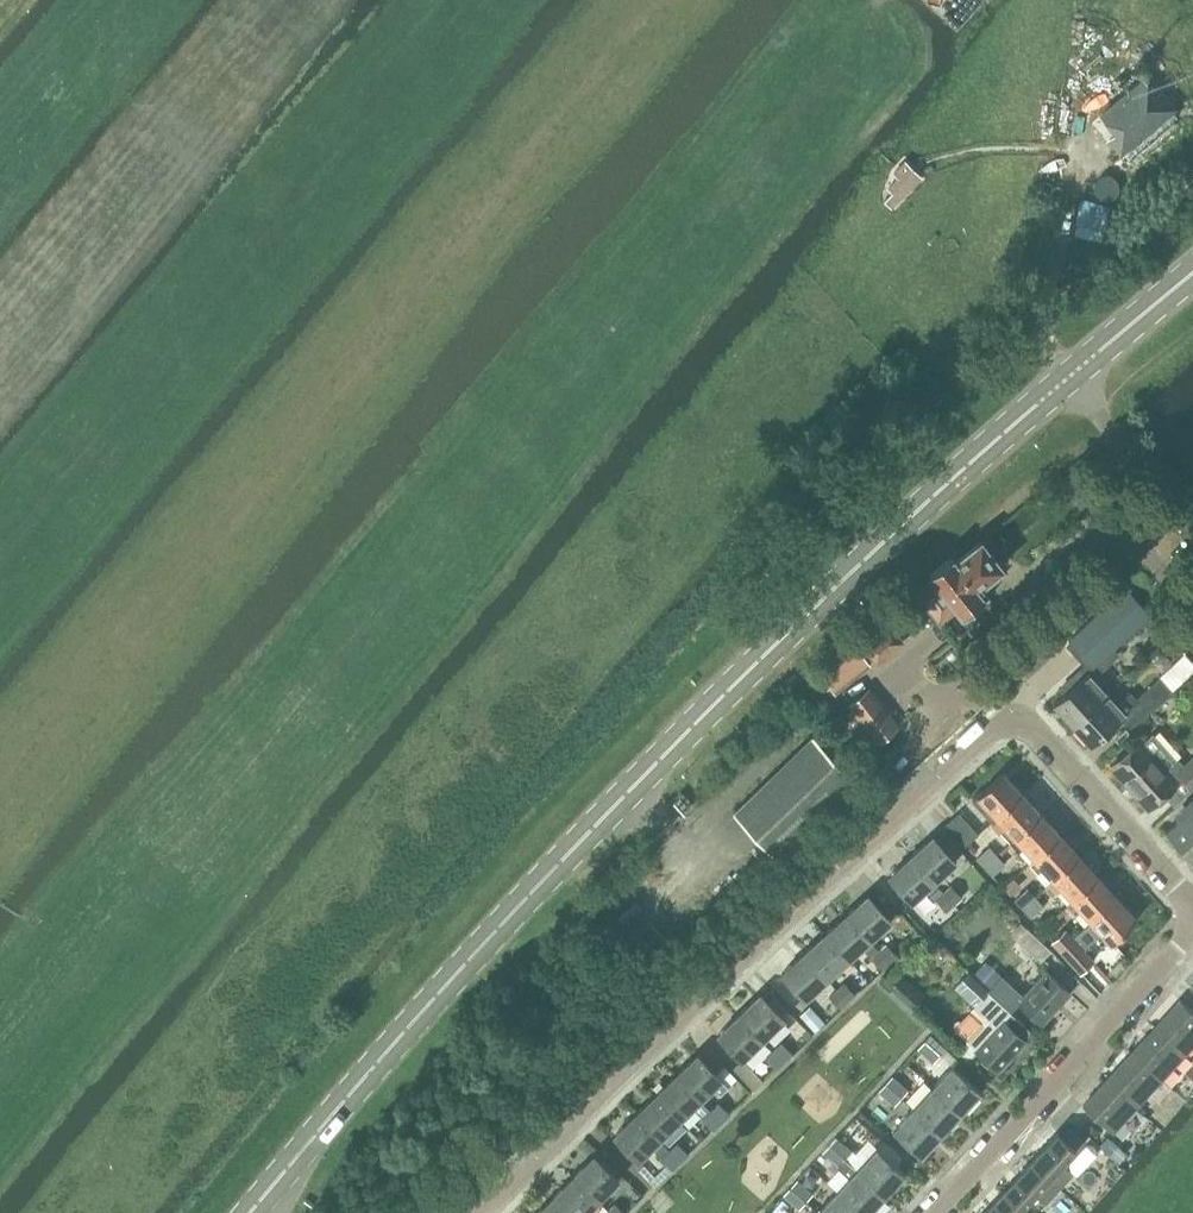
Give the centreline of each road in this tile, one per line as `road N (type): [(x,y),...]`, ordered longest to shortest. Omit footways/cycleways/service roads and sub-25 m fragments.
road 1 (primary): [(254,1212),(490,941),(654,766),(948,488),(1192,289)]
road 2 (residential): [(1192,903),(1018,709),(484,1212)]
road 3 (residential): [(933,1212),(1192,929)]
road 4 (track): [(1085,151),(1087,0)]

